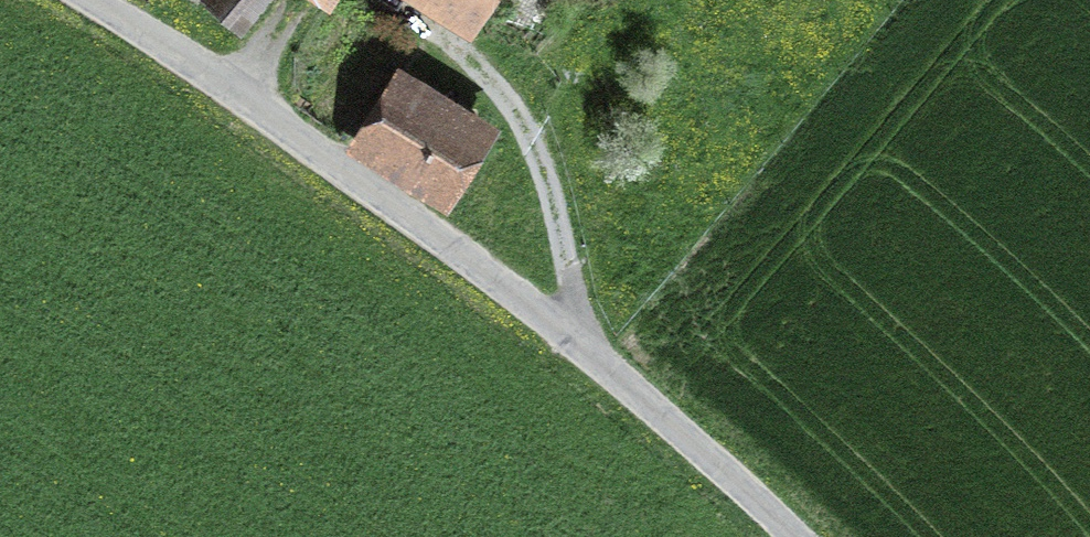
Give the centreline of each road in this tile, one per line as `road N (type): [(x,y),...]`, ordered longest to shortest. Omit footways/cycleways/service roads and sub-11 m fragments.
road 1 (unclassified): [(92,0),(158,37),(506,286),(795,536)]
road 2 (track): [(585,352),(540,149),(484,75),(386,0)]

